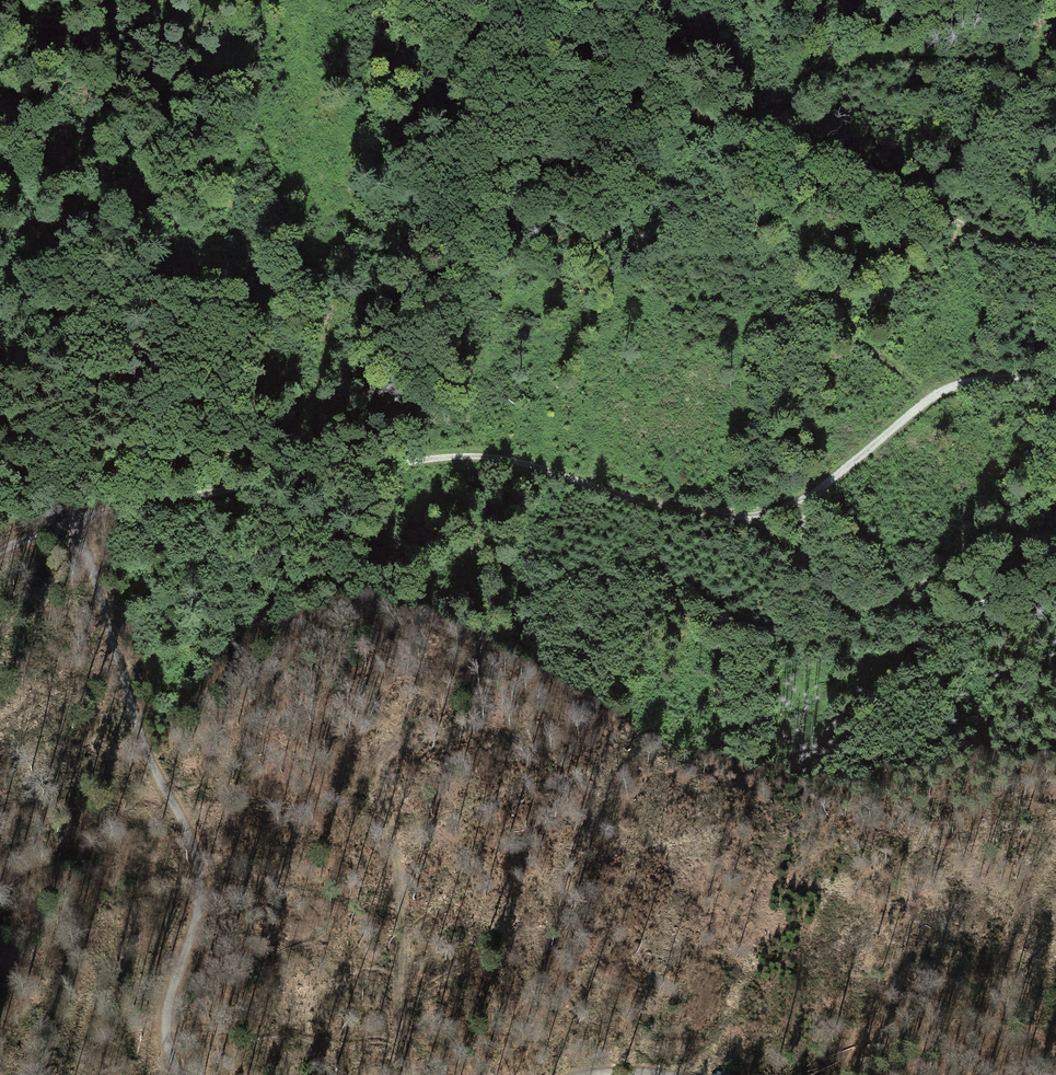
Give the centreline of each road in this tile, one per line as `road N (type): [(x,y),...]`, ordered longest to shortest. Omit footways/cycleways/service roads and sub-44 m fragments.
road 1 (track): [(740,517),(653,506),(509,459),(452,454),(117,508),(0,551)]
road 2 (track): [(400,0),(571,87),(808,141),(878,170),(987,238),(1055,242)]
road 3 (track): [(70,521),(134,701),(196,827),(201,874),(165,1021),(179,1074)]
road 4 (track): [(1055,536),(996,541),(899,601),(859,604),(822,583),(804,554),(808,517),(821,494)]
road 5 (track): [(1055,374),(964,391),(821,494),(740,517)]
road 6 (track): [(407,1074),(395,847),(377,786),(396,742)]

